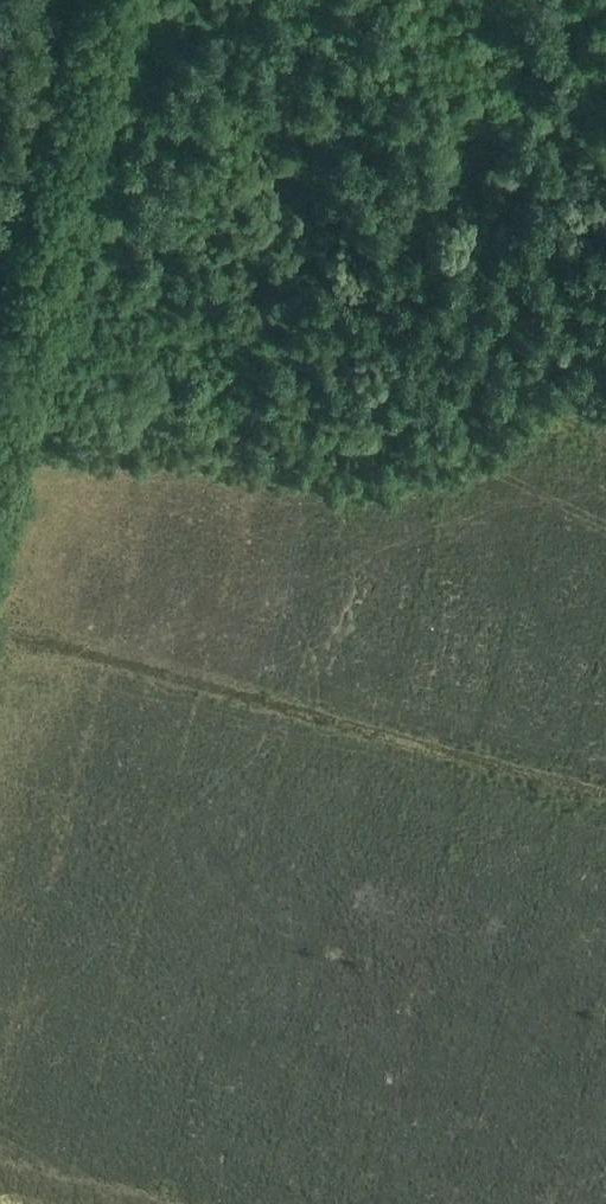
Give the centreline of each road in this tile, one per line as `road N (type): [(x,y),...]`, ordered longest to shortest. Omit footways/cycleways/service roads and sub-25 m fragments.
road 1 (track): [(0,230),(60,0)]

